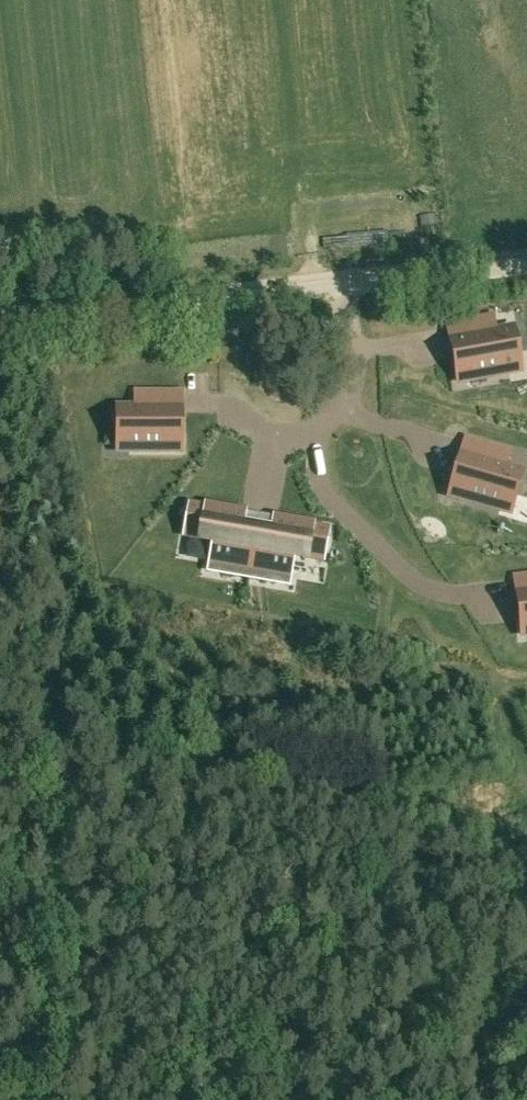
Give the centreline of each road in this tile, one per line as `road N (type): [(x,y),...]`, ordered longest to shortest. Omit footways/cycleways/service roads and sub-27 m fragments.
road 1 (track): [(0,330),(526,270)]

